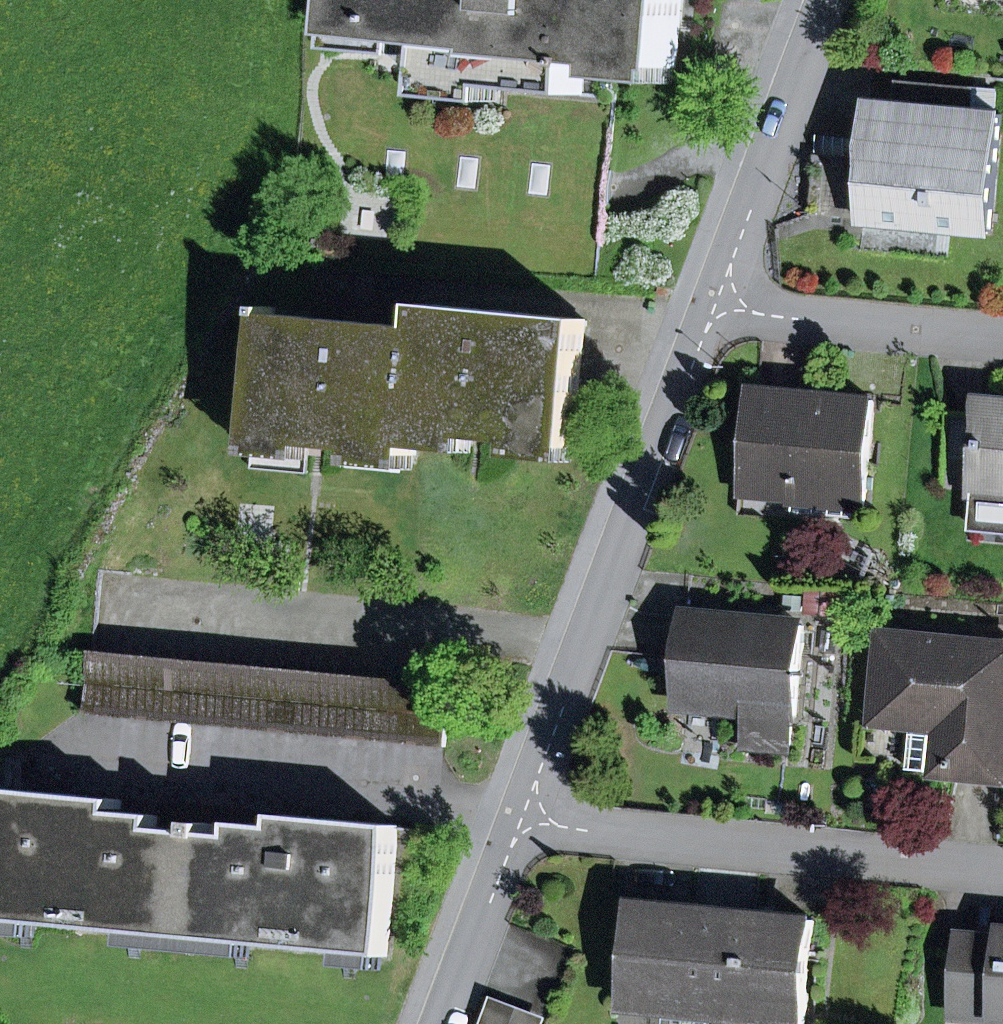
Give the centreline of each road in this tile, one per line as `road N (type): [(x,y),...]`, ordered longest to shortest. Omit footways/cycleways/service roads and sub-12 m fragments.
road 1 (residential): [(517,821),(710,311)]
road 2 (residential): [(517,821),(1002,868)]
road 3 (residential): [(710,311),(827,0)]
road 4 (residential): [(710,311),(1002,339)]
road 5 (residential): [(440,1023),(517,821)]

